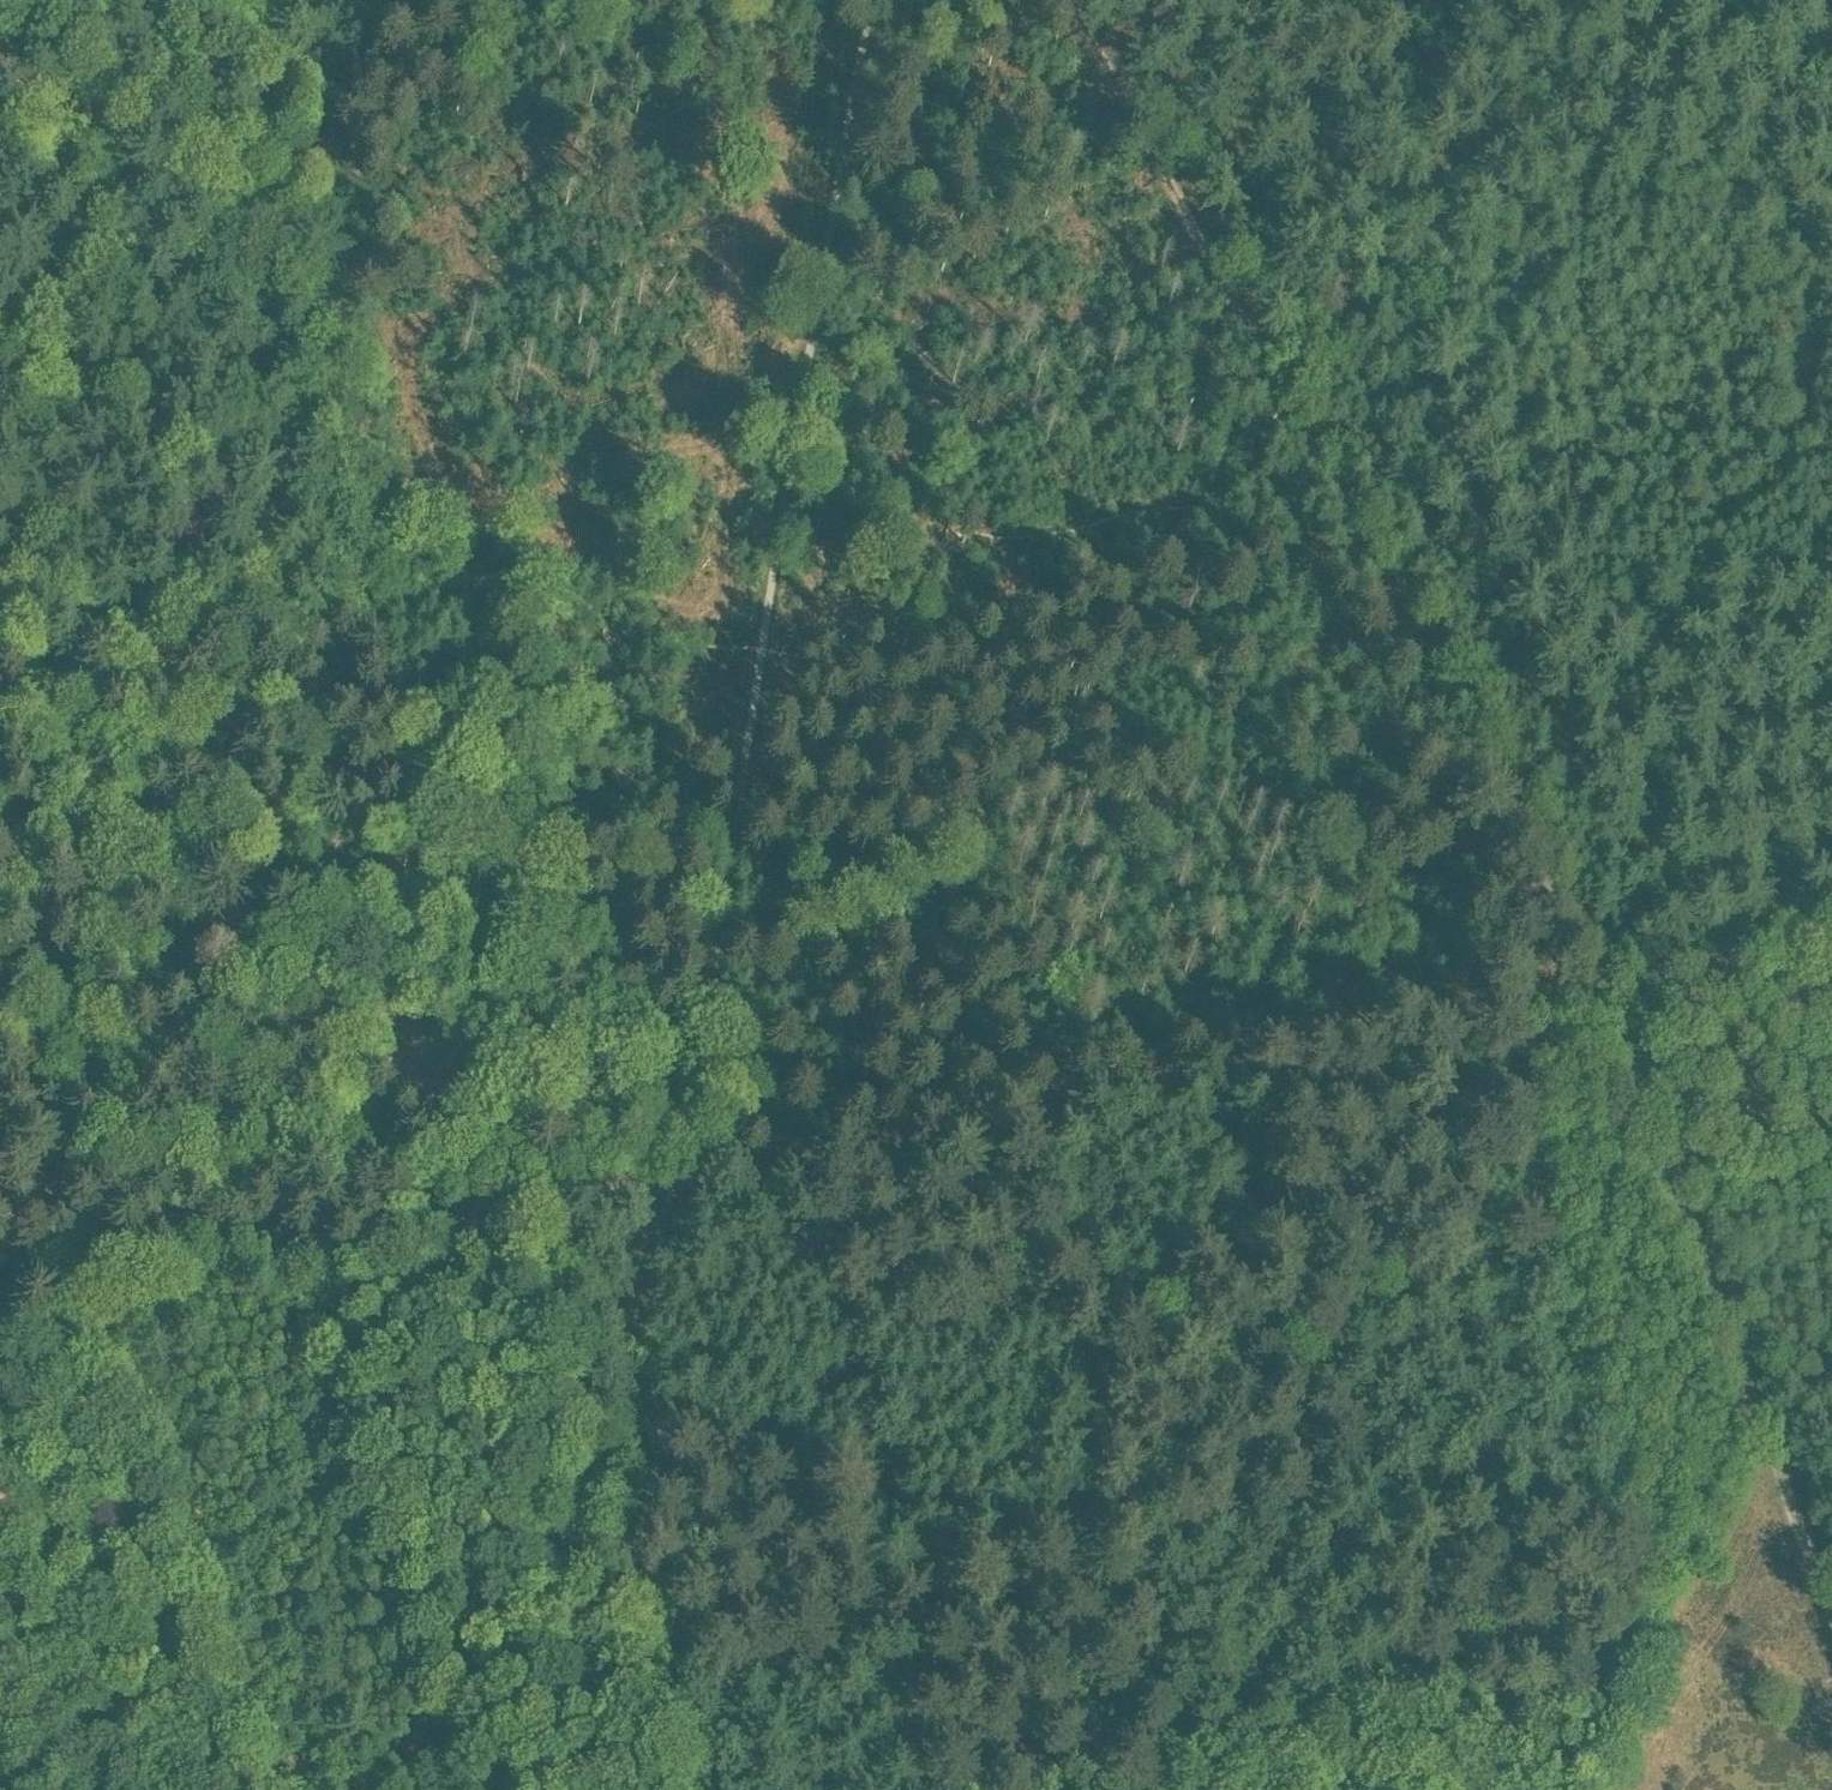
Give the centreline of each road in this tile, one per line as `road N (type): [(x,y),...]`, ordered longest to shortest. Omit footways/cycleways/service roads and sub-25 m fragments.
road 1 (track): [(1831,1624),(1592,983),(0,1344)]
road 2 (track): [(1067,0),(1592,983),(1831,930)]

